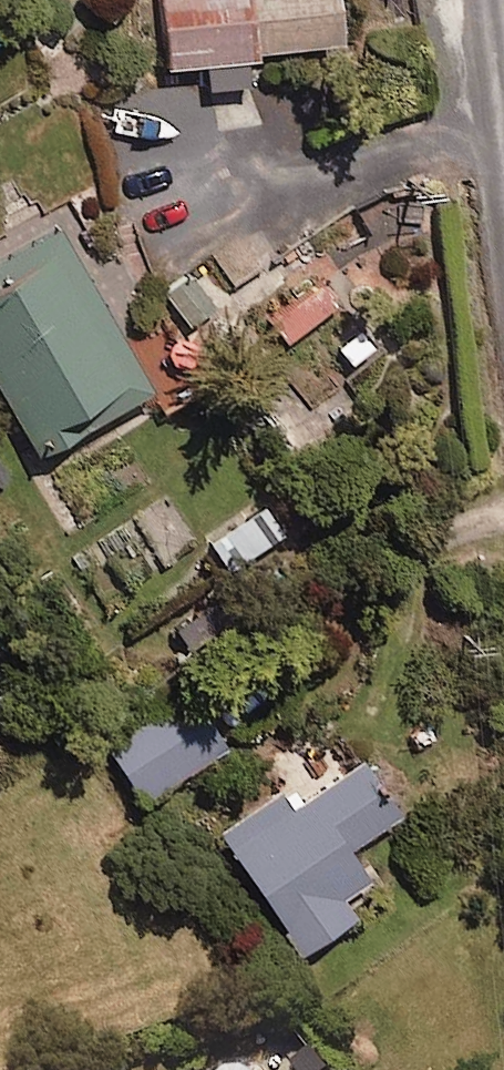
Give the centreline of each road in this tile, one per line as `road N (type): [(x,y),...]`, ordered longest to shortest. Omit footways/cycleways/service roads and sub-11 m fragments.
road 1 (unclassified): [(477,0),(503,246)]

